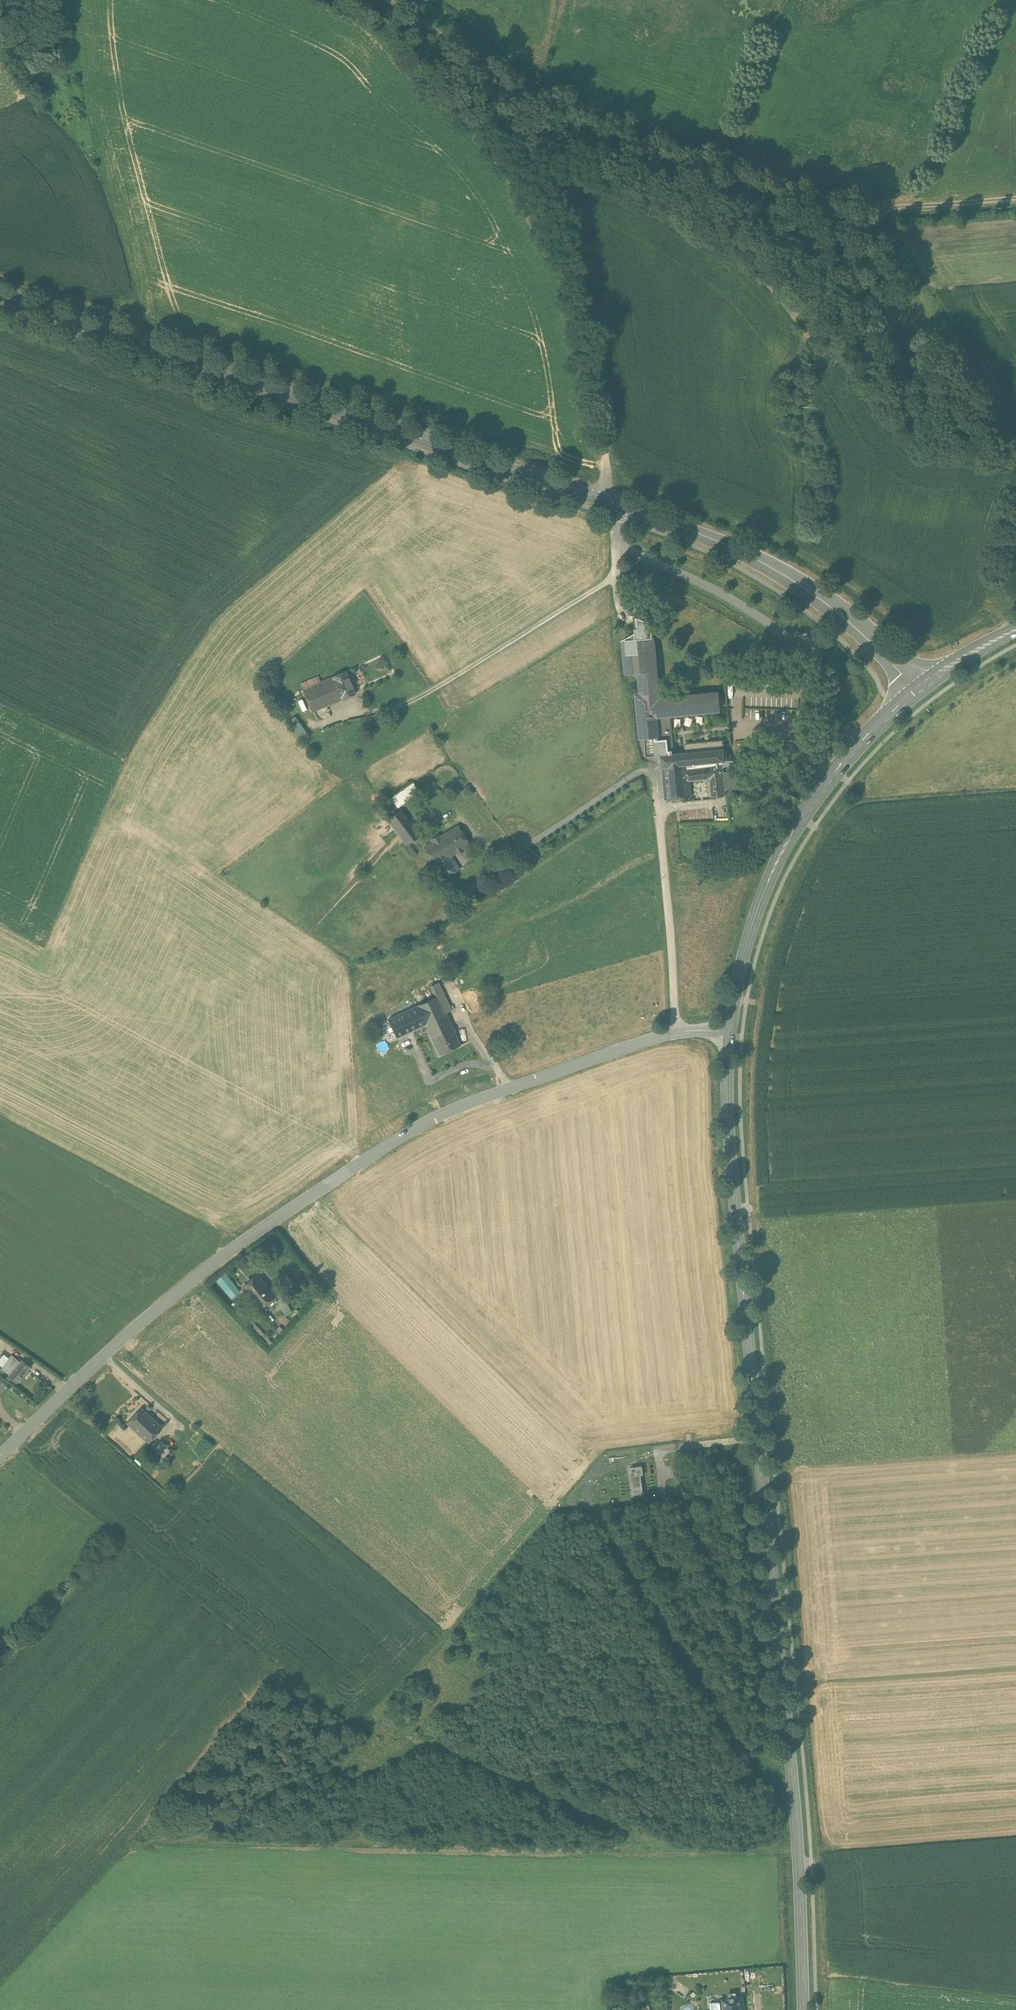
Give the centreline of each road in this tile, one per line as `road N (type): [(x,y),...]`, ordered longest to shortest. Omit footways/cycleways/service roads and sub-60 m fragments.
road 1 (secondary): [(917,691),(814,594),(711,537),(0,295)]
road 2 (secondary): [(803,2009),(794,1789),(728,1125),(730,1030)]
road 3 (tertiary): [(730,1030),(677,1029),(477,1100),(393,1141),(189,1283),(0,1457)]
road 4 (secondary): [(730,1030),(764,888),(798,825),(832,775),(917,691)]
road 5 (track): [(616,502),(584,282),(542,149)]
road 6 (track): [(542,149),(499,84),(387,0)]
road 7 (track): [(863,220),(894,208),(1015,197)]

